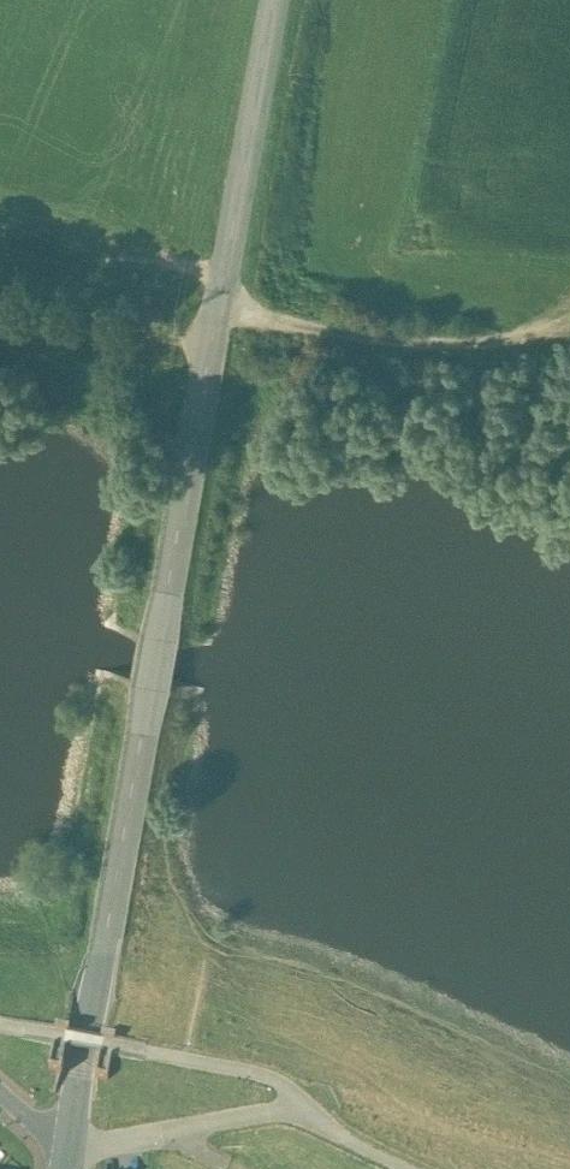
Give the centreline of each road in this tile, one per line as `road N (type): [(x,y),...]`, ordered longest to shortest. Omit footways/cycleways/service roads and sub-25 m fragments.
road 1 (tertiary): [(279,0),(71,1150)]
road 2 (track): [(222,301),(527,329),(569,320)]
road 3 (track): [(213,352),(0,306)]

